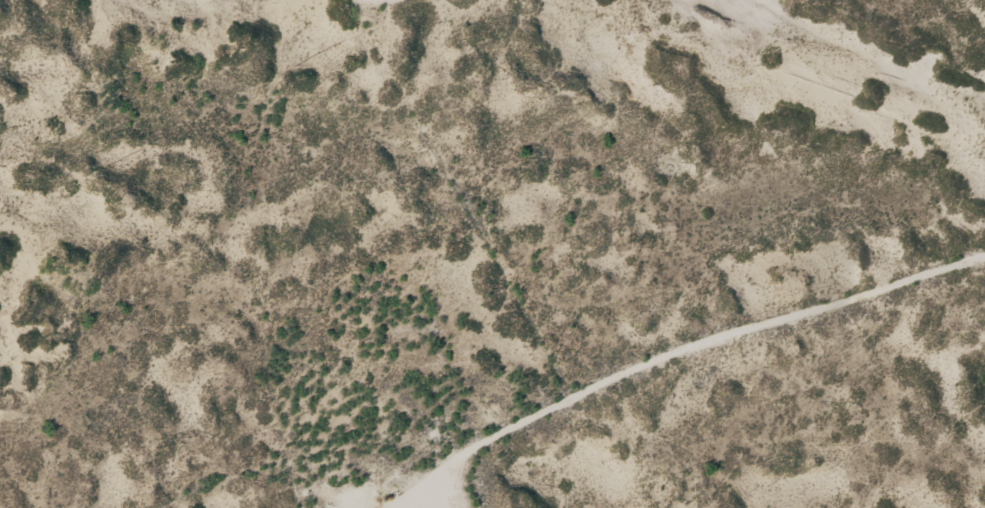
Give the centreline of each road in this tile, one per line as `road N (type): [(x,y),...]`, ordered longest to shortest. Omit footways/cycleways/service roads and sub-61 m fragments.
road 1 (track): [(414,14),(408,65),(514,236),(599,341),(654,367),(984,271)]

